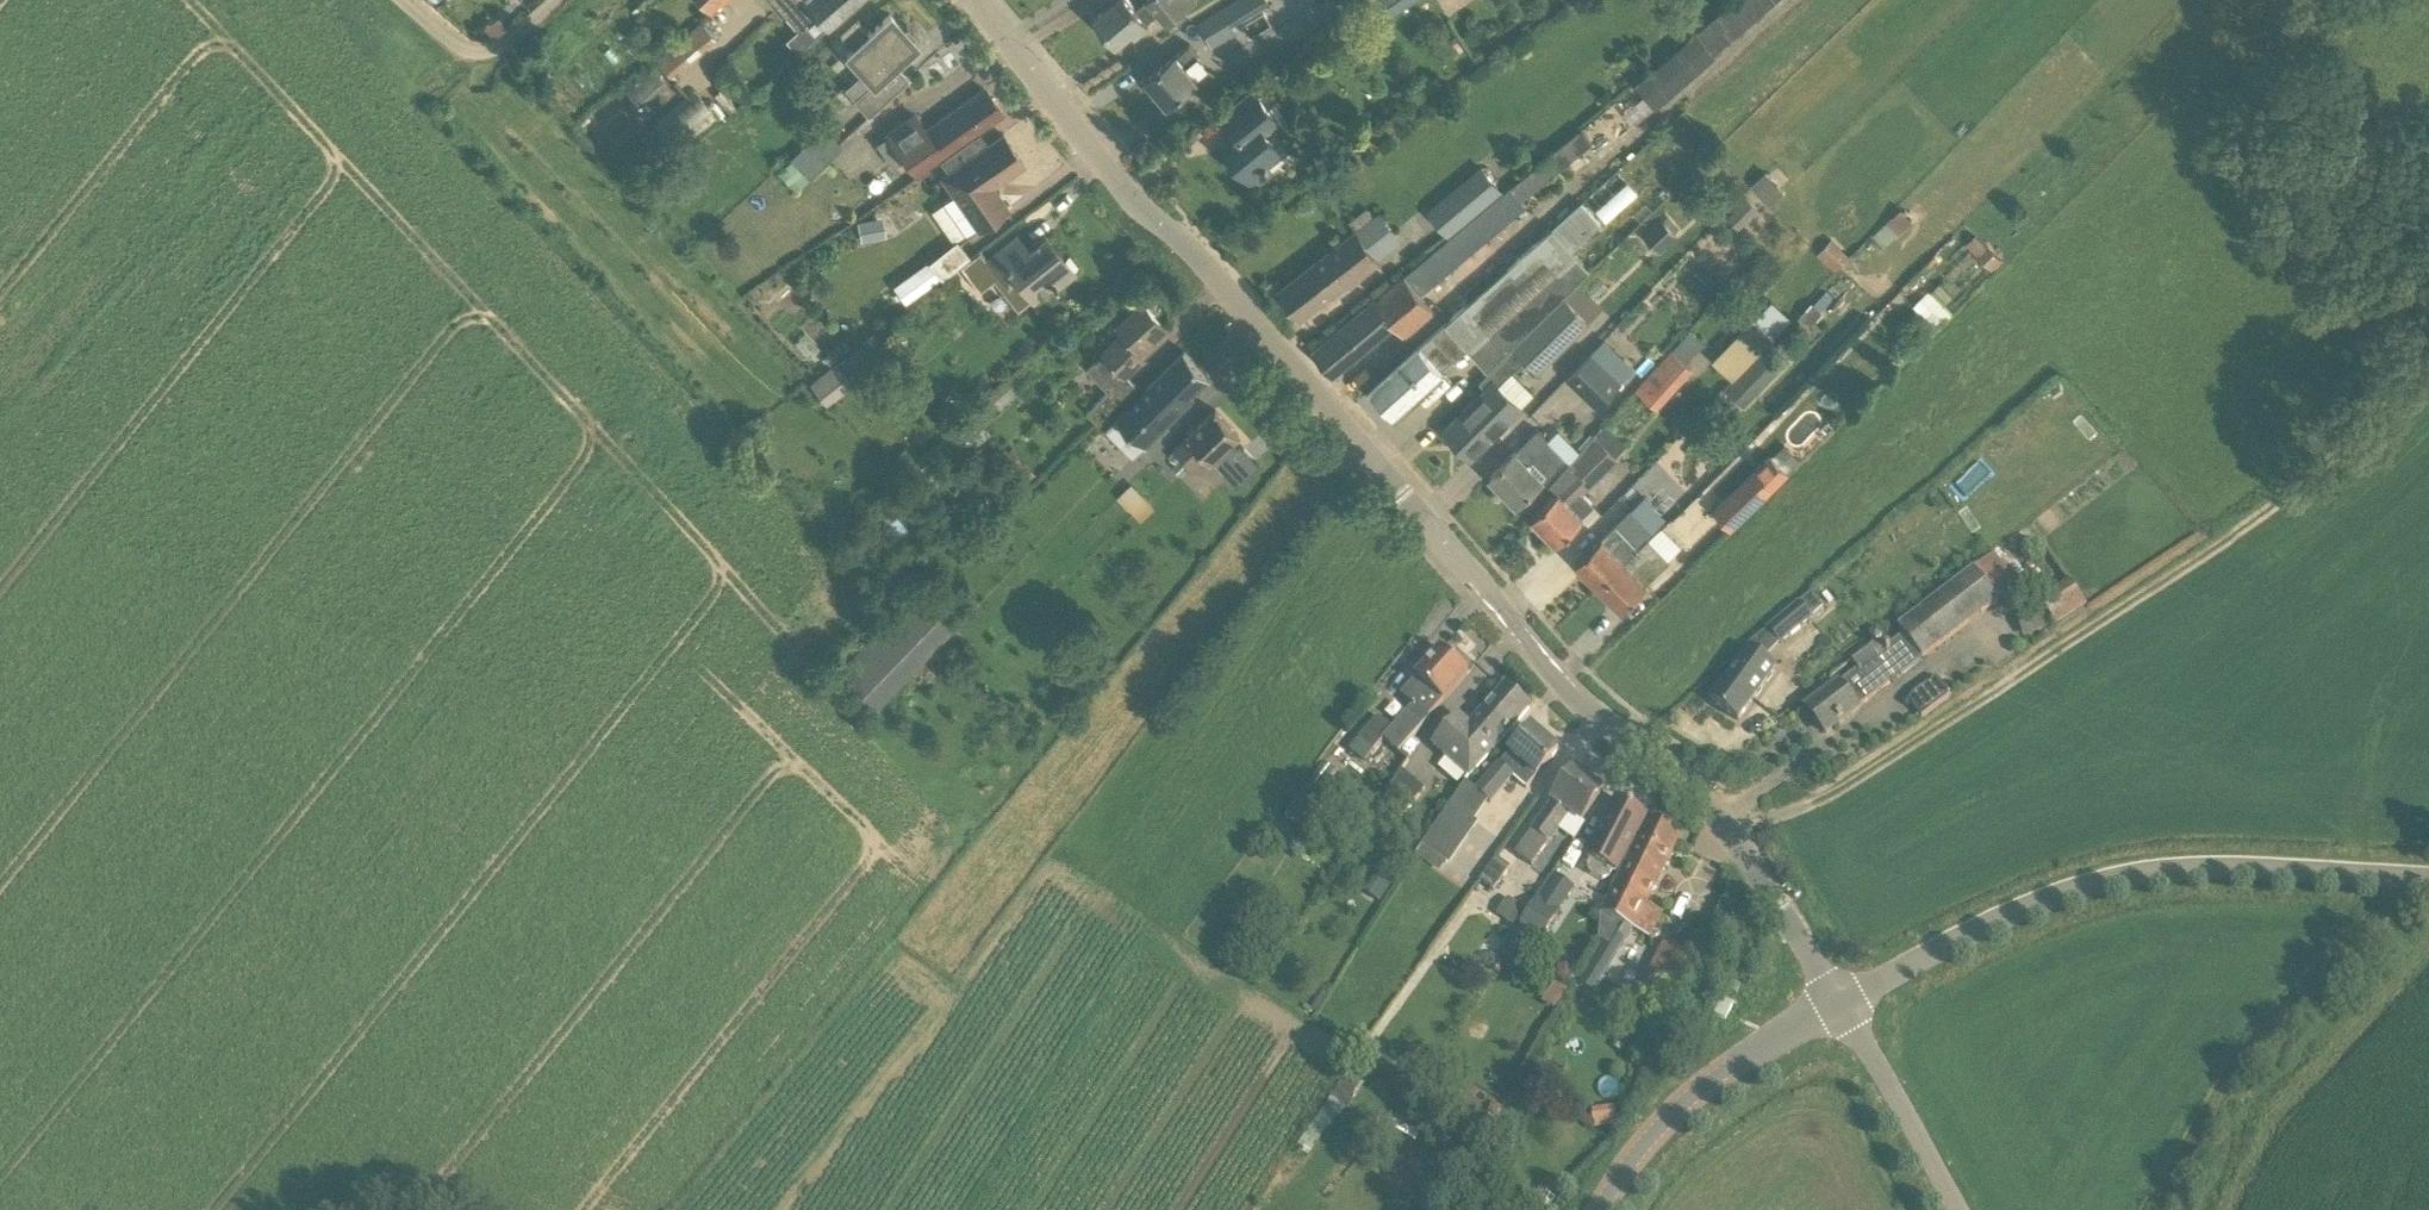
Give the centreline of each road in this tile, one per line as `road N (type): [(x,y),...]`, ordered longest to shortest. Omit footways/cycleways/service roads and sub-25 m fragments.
road 1 (tertiary): [(1840,1005),(1717,811),(1560,678),(1205,266),(1142,210),(977,0)]
road 2 (track): [(2428,364),(2324,466),(2253,521),(1871,769),(1738,839)]
road 3 (tertiary): [(1840,1005),(2024,908),(2135,873),(2216,865),(2428,878)]
road 4 (unclassified): [(1600,1209),(1632,1158),(1678,1107),(1733,1063),(1840,1005)]
road 5 (unclassified): [(1953,1209),(1840,1005)]
road 6 (unclassified): [(554,0),(507,44),(475,52),(402,0)]

